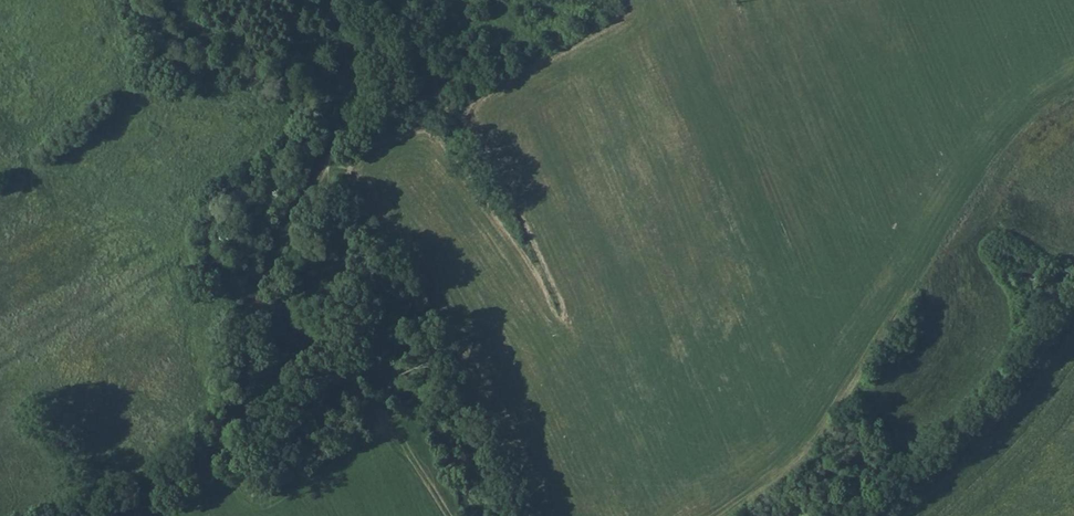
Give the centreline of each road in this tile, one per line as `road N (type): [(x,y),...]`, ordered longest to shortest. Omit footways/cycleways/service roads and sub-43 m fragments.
road 1 (track): [(93,515),(185,468),(214,446),(228,421),(260,301),(360,86),(363,60),(343,0)]

